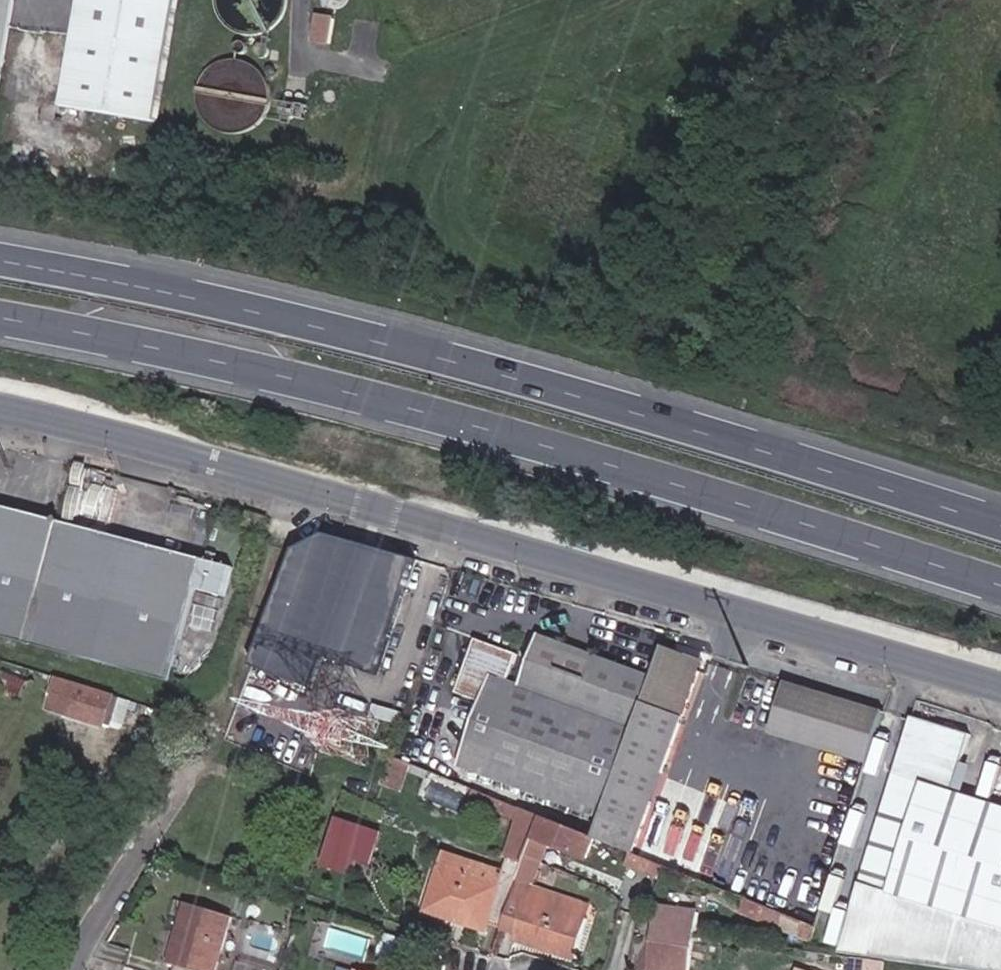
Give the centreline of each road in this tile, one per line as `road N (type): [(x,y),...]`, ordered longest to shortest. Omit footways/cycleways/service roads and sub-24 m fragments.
road 1 (trunk): [(0,319),(476,426),(1000,586)]
road 2 (trunk): [(1000,524),(492,371),(0,257)]
road 3 (unclassified): [(1000,694),(301,488)]
road 4 (unclassified): [(301,488),(0,405)]
road 5 (unclassified): [(229,726),(301,488)]
road 6 (residential): [(73,969),(177,797)]

